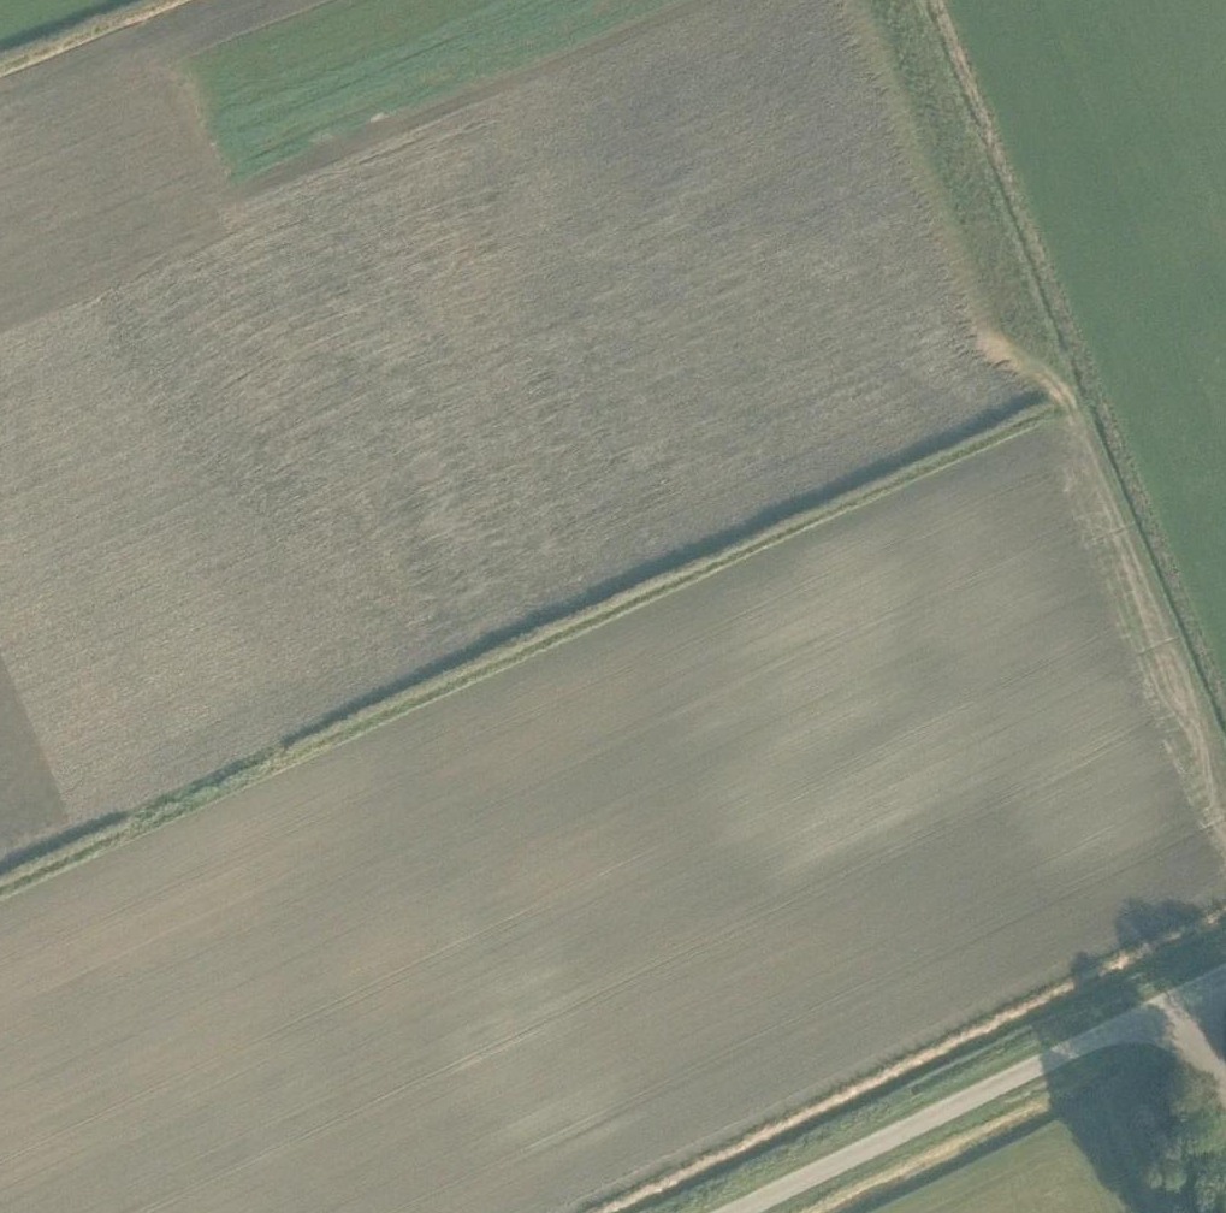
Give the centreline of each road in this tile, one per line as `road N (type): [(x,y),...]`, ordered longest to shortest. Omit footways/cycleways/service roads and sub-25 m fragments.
road 1 (unclassified): [(732,1212),(1225,969)]

